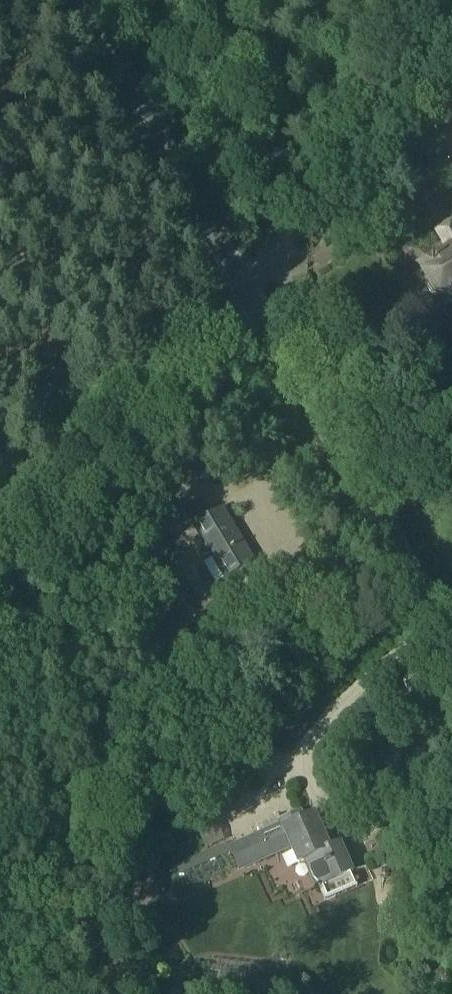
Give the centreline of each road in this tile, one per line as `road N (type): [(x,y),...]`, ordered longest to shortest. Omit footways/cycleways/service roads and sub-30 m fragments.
road 1 (tertiary): [(451,641),(249,299)]
road 2 (tertiary): [(249,299),(84,0)]
road 3 (residential): [(55,546),(249,299)]
road 4 (track): [(451,32),(274,264)]

